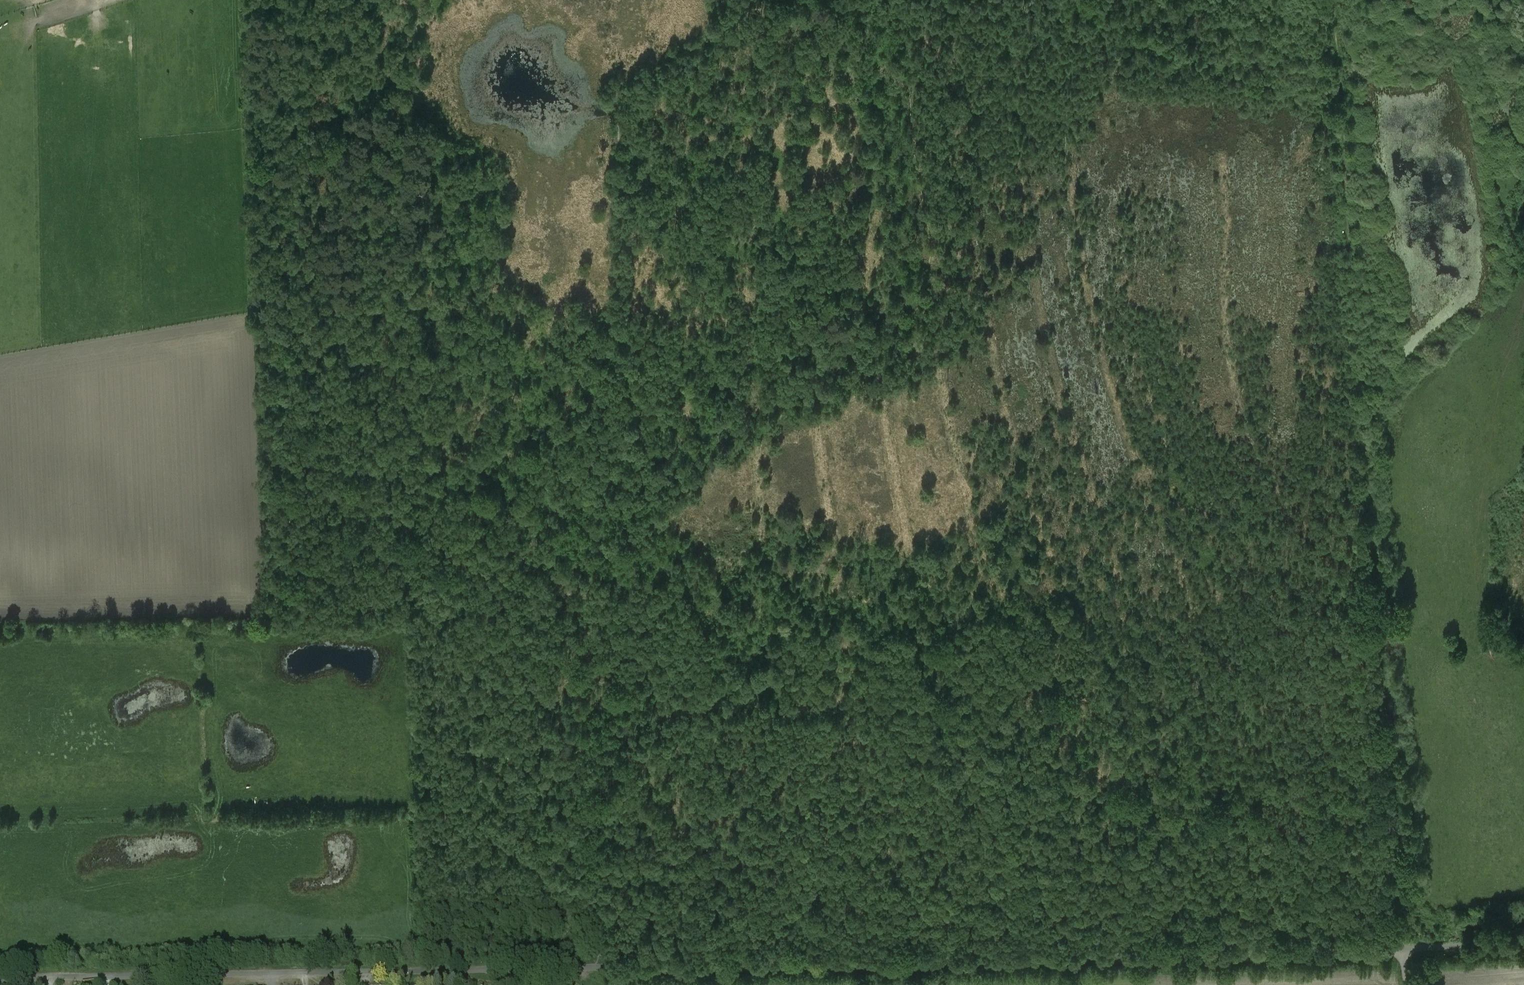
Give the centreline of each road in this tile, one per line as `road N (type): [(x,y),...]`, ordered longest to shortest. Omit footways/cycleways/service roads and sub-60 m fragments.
road 1 (unclassified): [(0,981),(1401,950)]
road 2 (track): [(1401,950),(1334,0)]
road 3 (unclassified): [(1401,950),(1523,942)]

